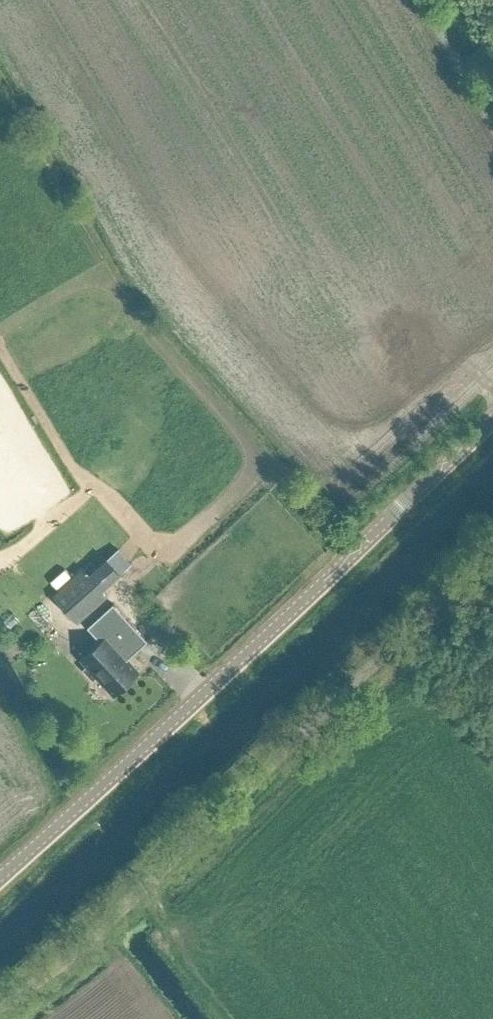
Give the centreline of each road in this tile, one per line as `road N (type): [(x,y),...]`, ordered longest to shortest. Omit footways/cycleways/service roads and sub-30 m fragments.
road 1 (tertiary): [(0,886),(492,414)]
road 2 (unclassified): [(0,1007),(129,900),(492,545)]

